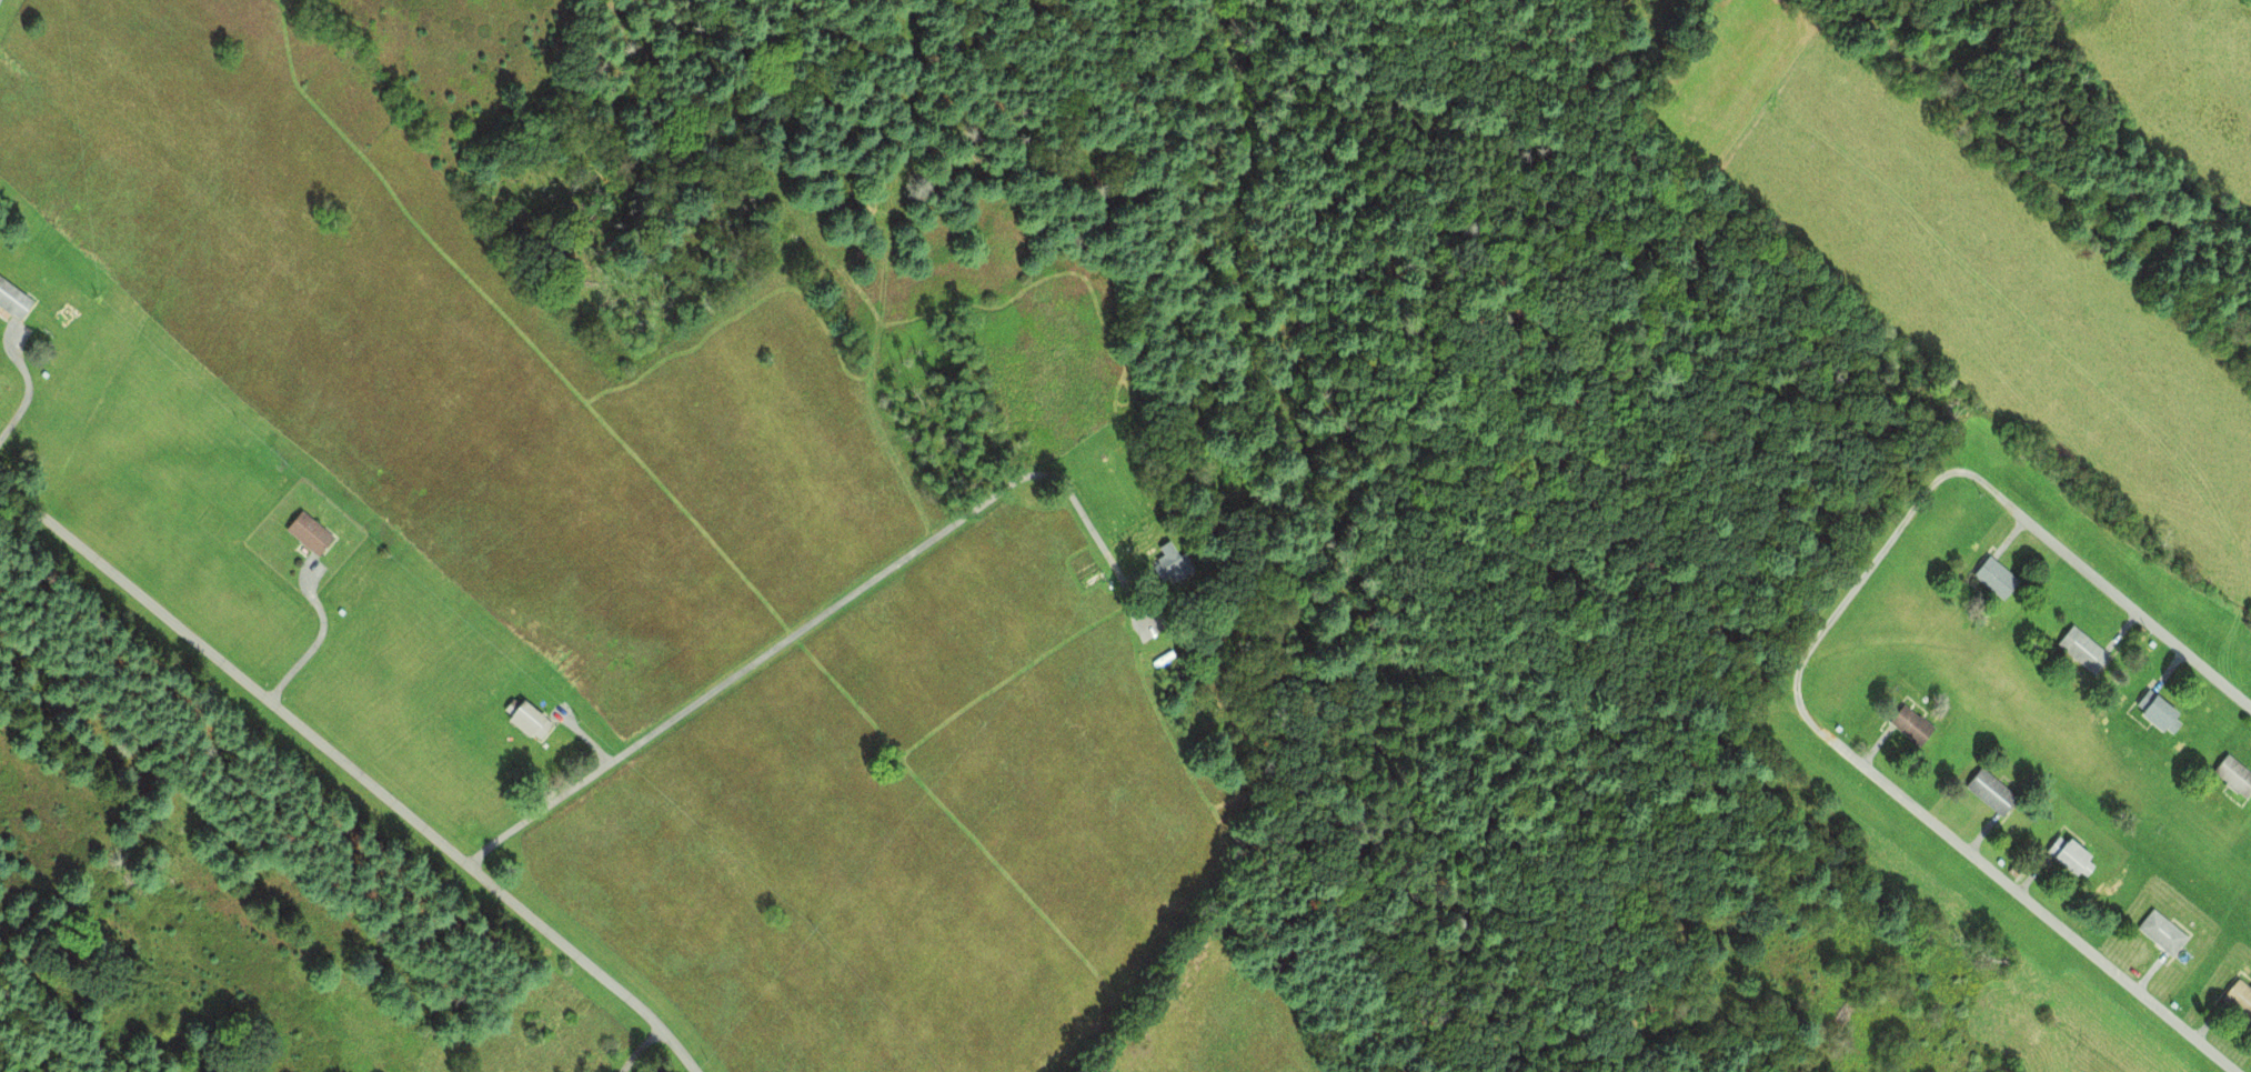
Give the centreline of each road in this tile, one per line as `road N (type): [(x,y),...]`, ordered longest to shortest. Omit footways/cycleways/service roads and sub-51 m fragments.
road 1 (residential): [(2244,1071),(1797,717),(1796,680),(1930,491),(1962,475),(2250,715)]
road 2 (residential): [(694,1071),(660,1028),(540,922),(0,487)]

